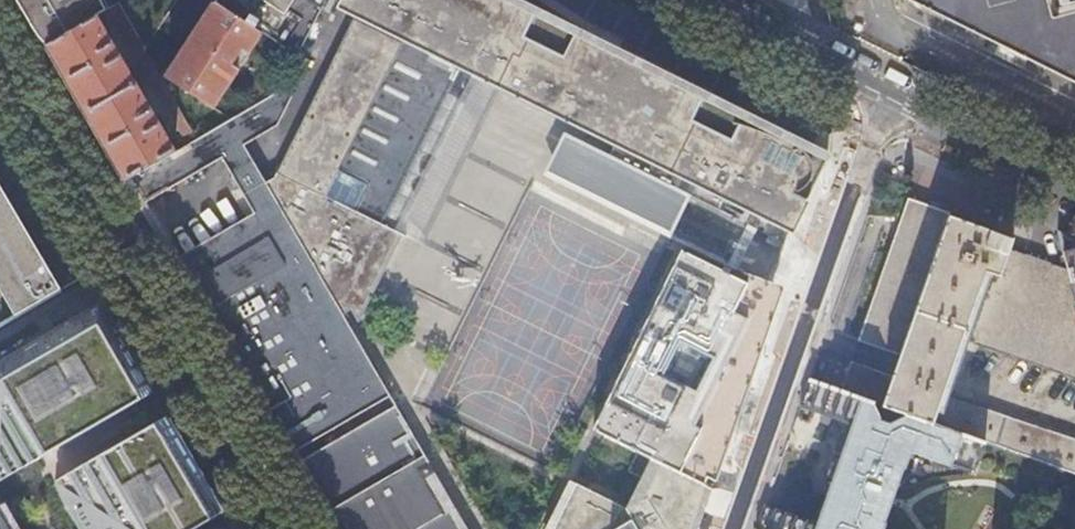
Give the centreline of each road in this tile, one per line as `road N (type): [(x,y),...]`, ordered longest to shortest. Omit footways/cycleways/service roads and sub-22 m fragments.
road 1 (residential): [(278,528),(0,51)]
road 2 (residential): [(878,93),(725,528)]
road 3 (residential): [(878,93),(1074,192)]
road 4 (residential): [(688,0),(878,93)]

